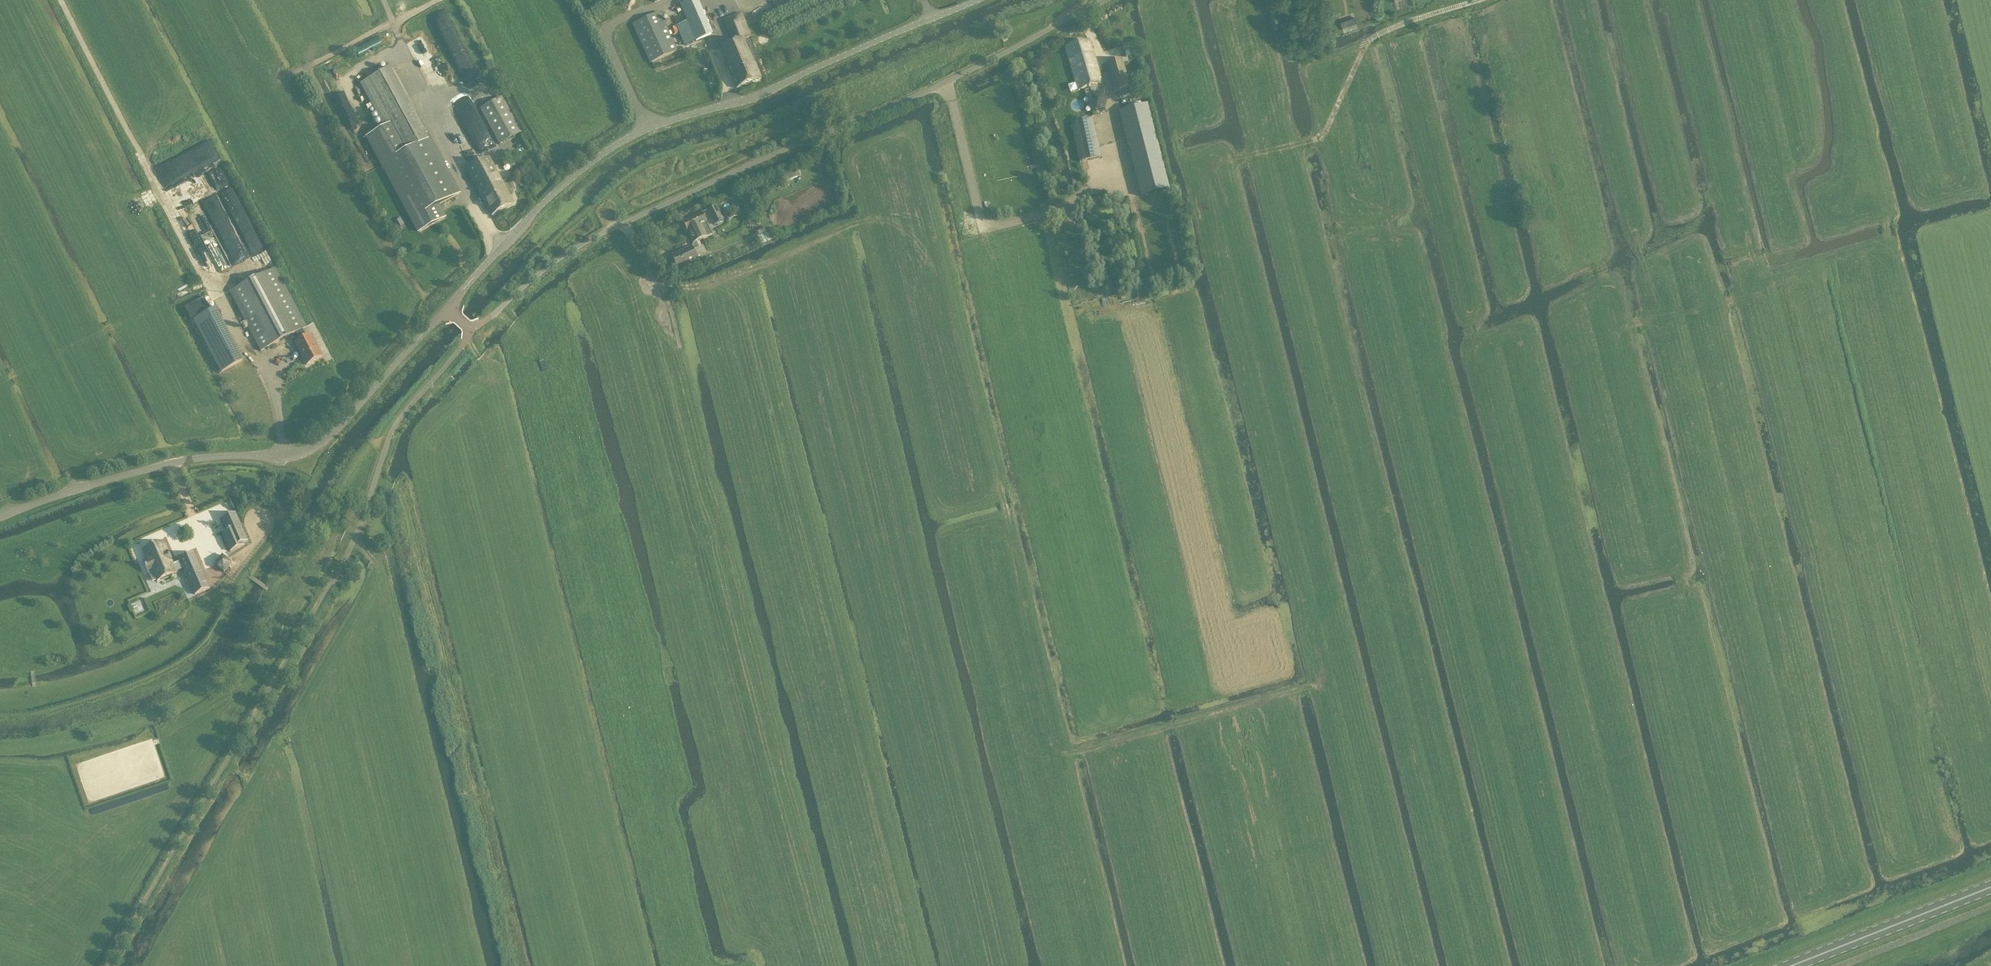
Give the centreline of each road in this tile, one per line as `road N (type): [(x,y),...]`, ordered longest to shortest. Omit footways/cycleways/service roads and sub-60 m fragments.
road 1 (residential): [(1098,0),(941,85),(593,239),(472,331)]
road 2 (unclassified): [(448,308),(547,200),(608,150),(766,92),(975,0)]
road 3 (track): [(64,0),(139,149),(219,280),(0,381)]
road 4 (unclassified): [(0,519),(171,464),(304,452),(341,425),(448,308)]
road 5 (track): [(353,542),(376,567),(370,586),(154,958)]
road 6 (track): [(436,0),(285,76),(416,308),(441,317)]
road 7 (track): [(1476,0),(1371,38),(1322,137),(1233,159)]
road 8 (track): [(434,138),(384,0)]
road 9 (primary): [(1793,965),(1907,921)]

